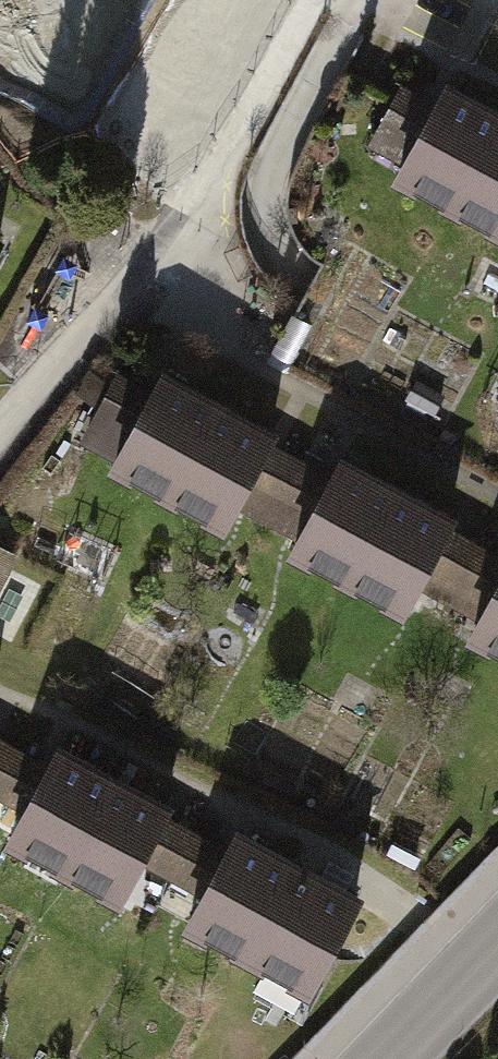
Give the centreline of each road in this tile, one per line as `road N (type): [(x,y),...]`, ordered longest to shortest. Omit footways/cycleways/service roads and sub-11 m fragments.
road 1 (tertiary): [(394,1058),(497,949)]

